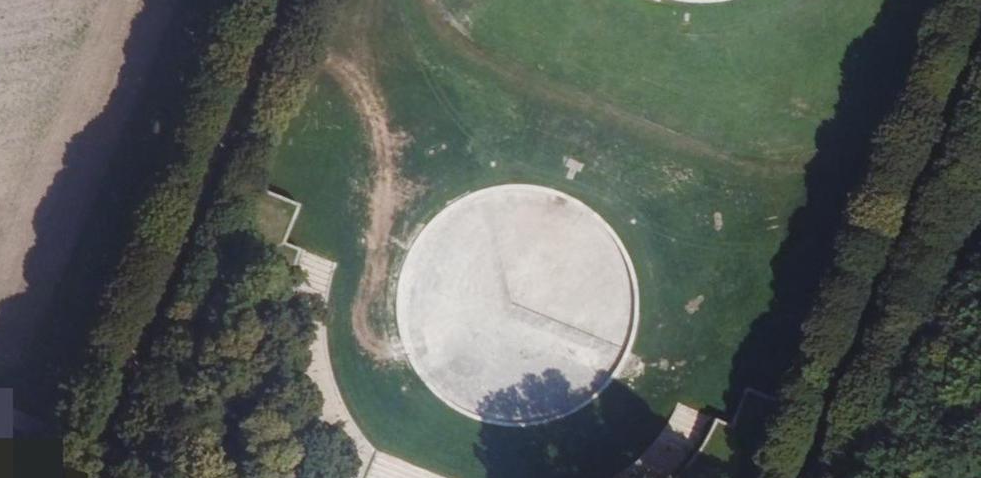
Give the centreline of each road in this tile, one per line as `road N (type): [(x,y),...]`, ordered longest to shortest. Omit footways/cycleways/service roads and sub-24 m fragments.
road 1 (track): [(294,0),(127,418),(103,460)]
road 2 (track): [(816,477),(980,79)]

